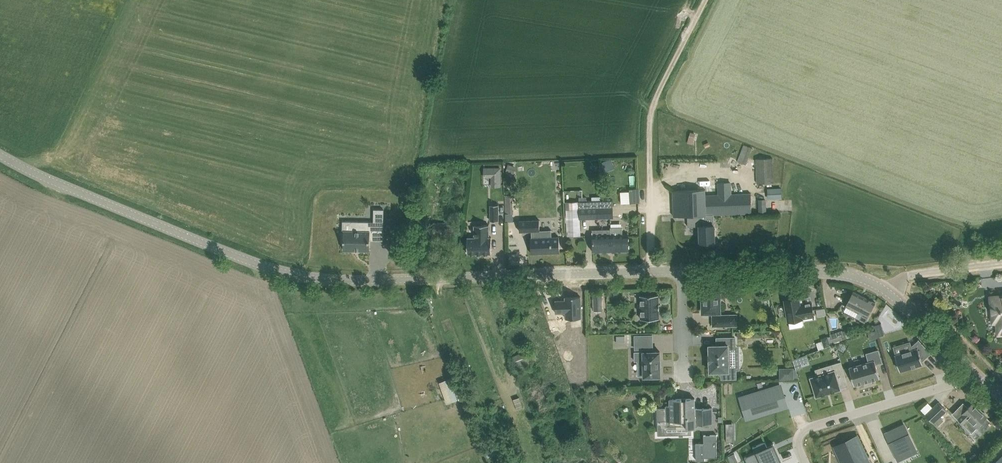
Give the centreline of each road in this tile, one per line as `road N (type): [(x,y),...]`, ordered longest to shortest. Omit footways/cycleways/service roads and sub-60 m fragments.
road 1 (tertiary): [(680,272),(304,278),(0,155)]
road 2 (track): [(706,0),(654,102),(650,272)]
road 3 (residential): [(977,374),(807,430),(799,446),(806,462)]
road 4 (tertiary): [(888,291),(842,274),(680,272)]
road 5 (tertiary): [(977,374),(888,291)]
road 6 (unclassified): [(1001,264),(907,275),(888,291)]

